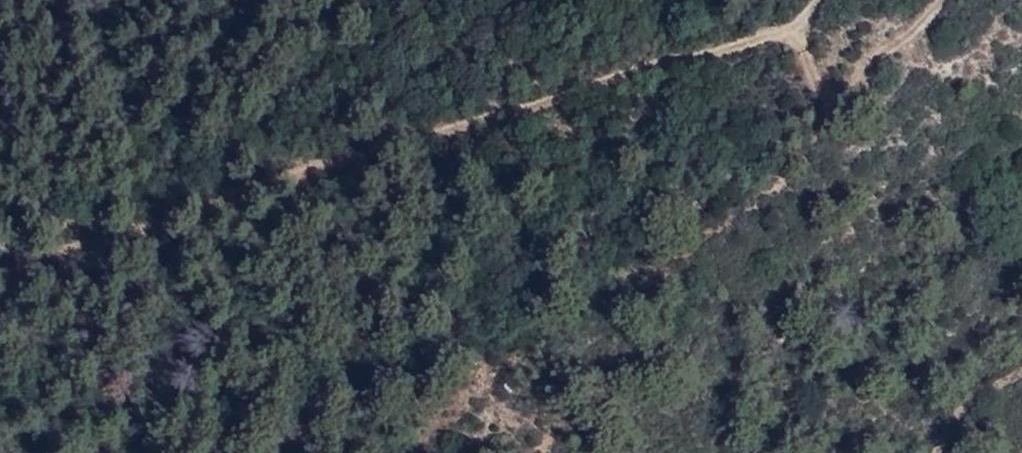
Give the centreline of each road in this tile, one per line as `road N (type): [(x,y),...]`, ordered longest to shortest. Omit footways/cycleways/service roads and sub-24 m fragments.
road 1 (track): [(0,278),(533,95),(795,36)]
road 2 (track): [(795,36),(830,109),(937,0)]
road 3 (track): [(1021,369),(982,392),(935,452)]

